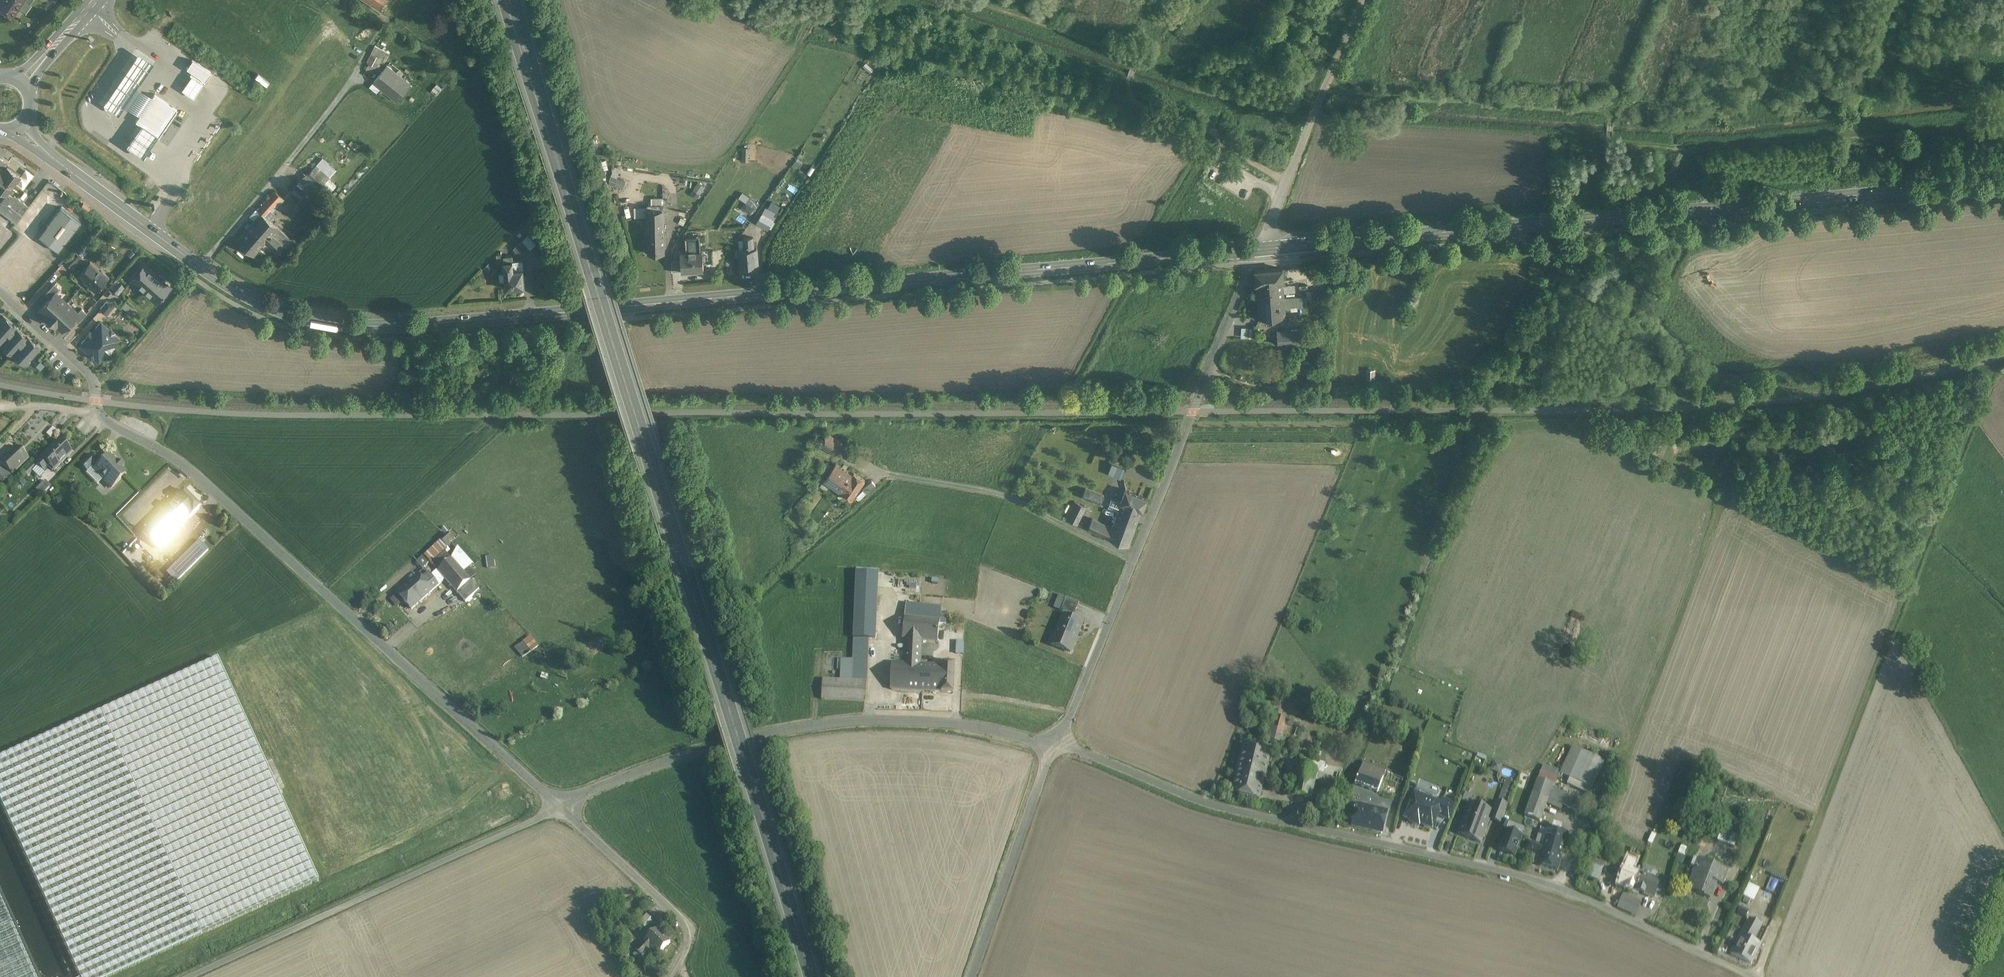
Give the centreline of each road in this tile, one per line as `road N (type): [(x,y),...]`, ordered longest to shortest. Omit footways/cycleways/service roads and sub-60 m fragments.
road 1 (primary): [(1258,249),(362,326),(266,305),(200,266)]
road 2 (primary): [(811,976),(511,0)]
road 3 (residential): [(0,291),(92,377),(107,422),(213,484),(566,807)]
road 4 (primary): [(2003,182),(1258,249)]
road 5 (unclassified): [(1757,976),(1557,887),(1473,859),(1224,806),(1055,745)]
road 6 (track): [(1755,976),(1943,498),(1990,360)]
road 7 (unclassified): [(566,807),(705,748),(873,718),(950,719),(1055,745)]
road 8 (track): [(186,976),(566,807)]
road 9 (track): [(2003,123),(1695,156),(1614,150),(1611,139)]
road 10 (track): [(1287,183),(1128,99),(1127,58),(967,0)]
road 11 (unclassified): [(1258,249),(1134,560)]
road 12 (track): [(1614,756),(1631,746),(1729,480)]
road 13 (unclassified): [(200,266),(334,108),(383,32)]
road 14 (track): [(1610,124),(1595,112),(1425,103),(1329,81)]
road 15 (unclassified): [(1134,560),(1007,497),(883,473)]
road 16 (unclassified): [(1055,745),(971,976)]
road 17 (primary): [(200,266),(20,125)]
road 18 (unclassified): [(1134,560),(1055,745)]
road 19 (unclassified): [(1329,81),(1258,249)]
road 20 (track): [(1834,210),(1846,111),(1869,45)]
road 21 (track): [(96,383),(134,356),(200,266)]

